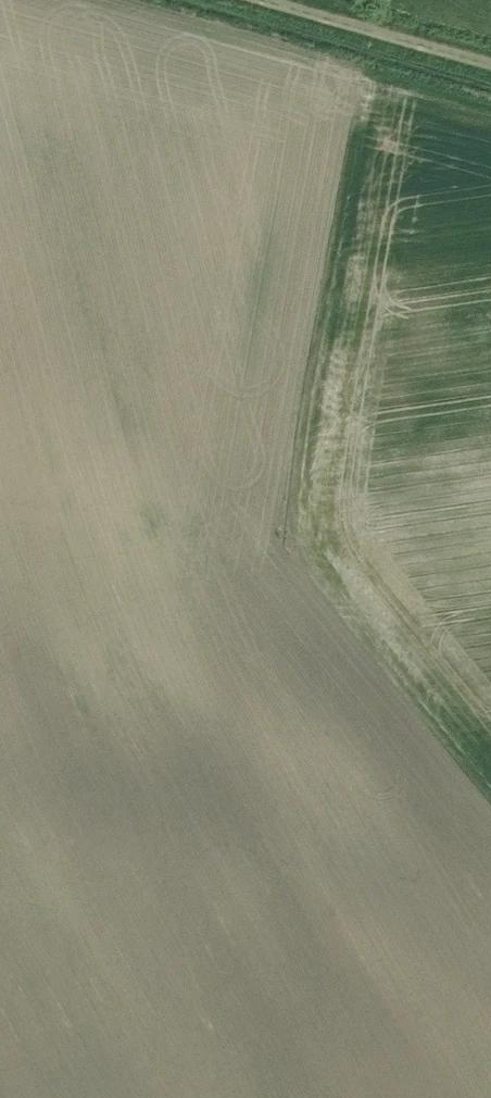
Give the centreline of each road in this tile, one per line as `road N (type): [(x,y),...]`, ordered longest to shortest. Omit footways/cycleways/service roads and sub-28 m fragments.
road 1 (unclassified): [(490,63),(269,0)]

